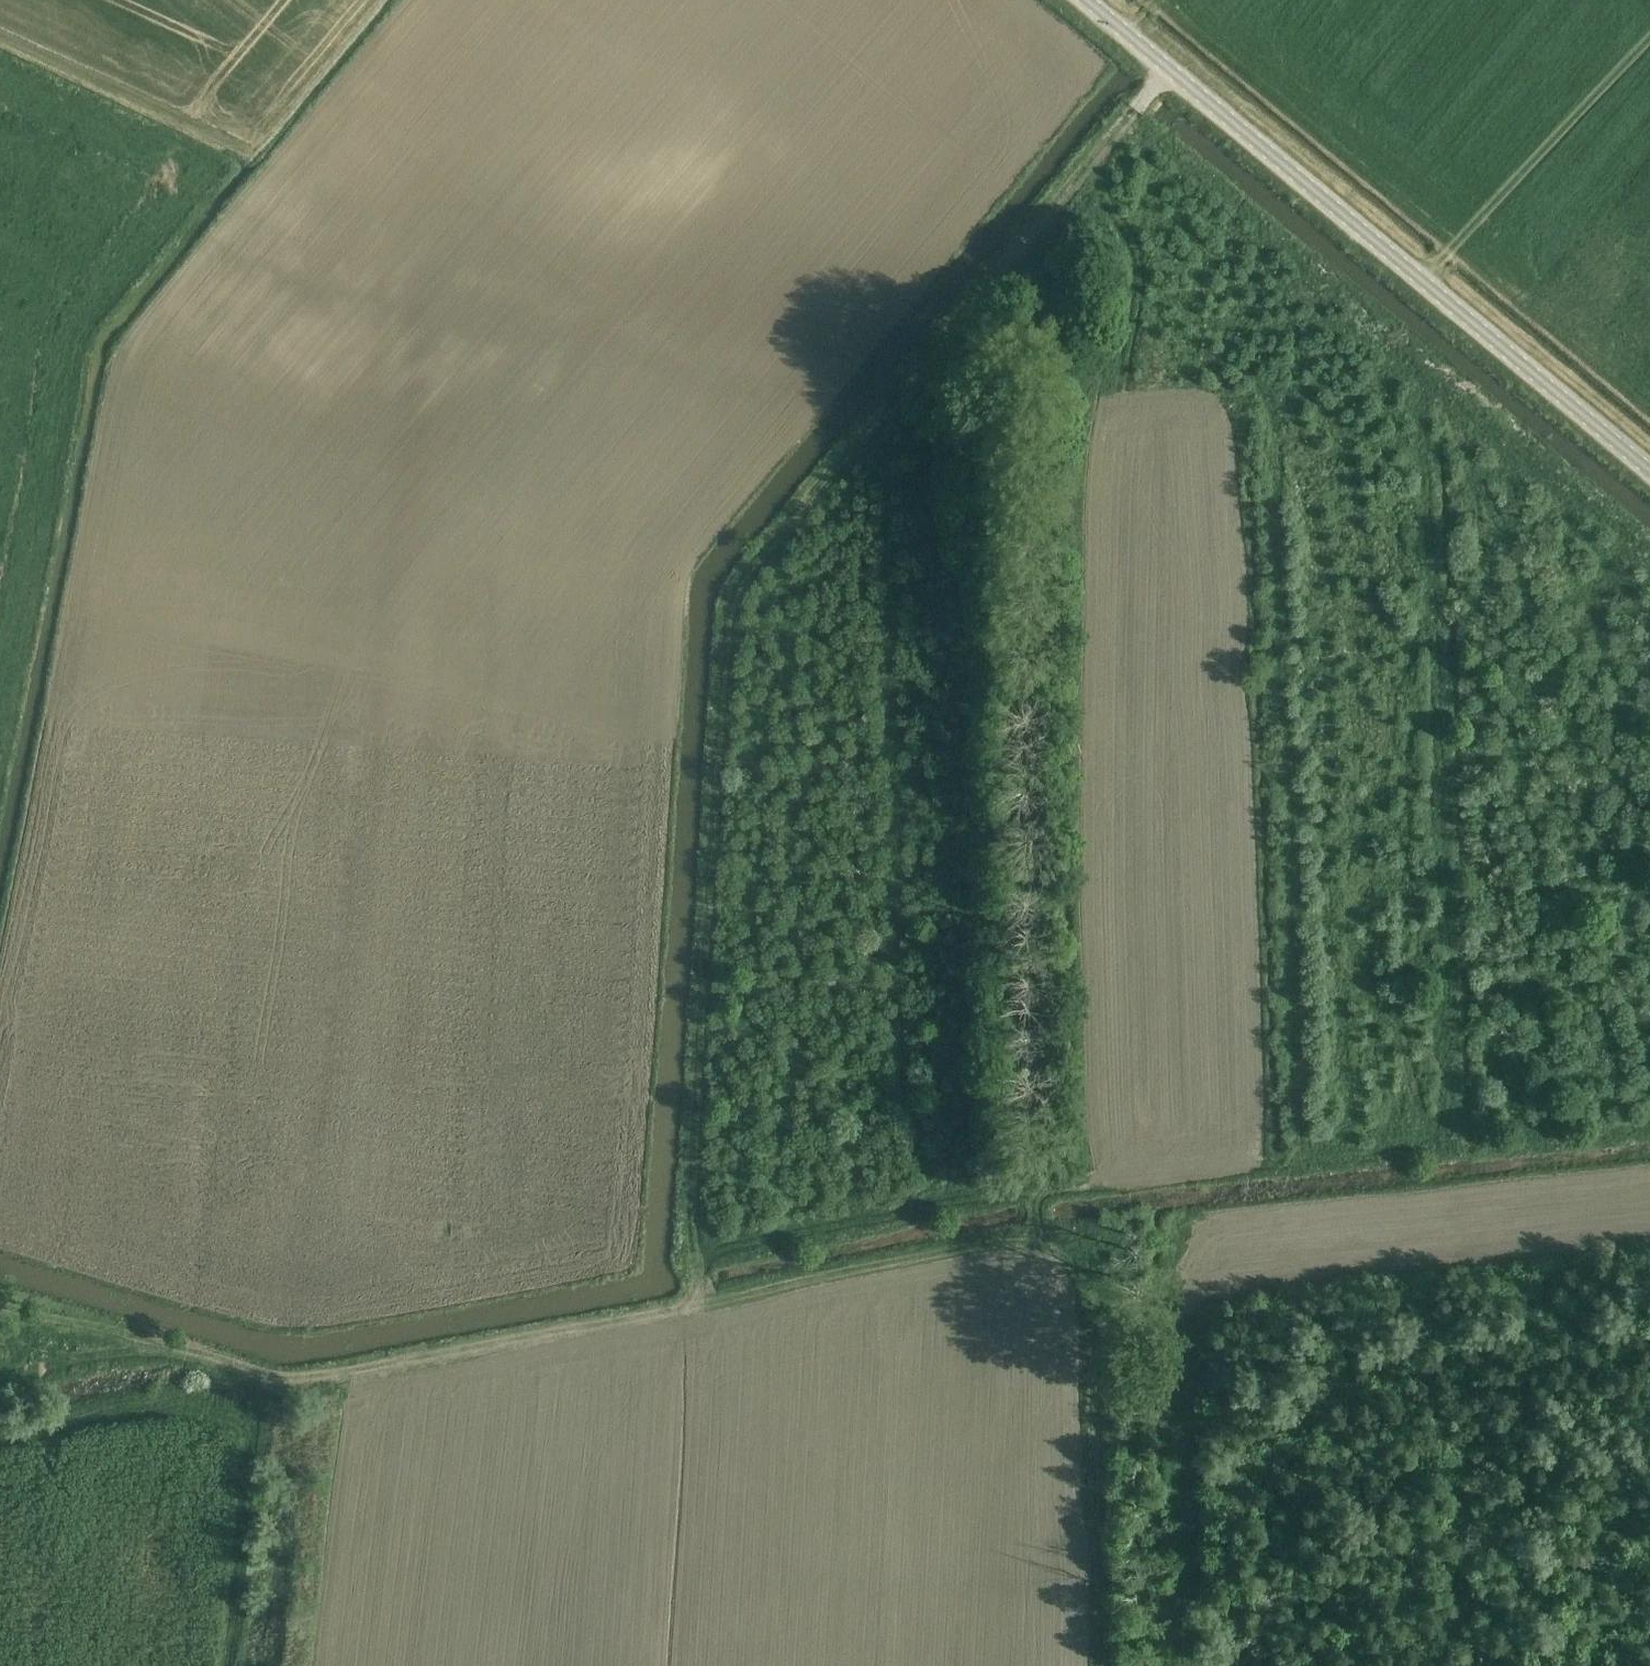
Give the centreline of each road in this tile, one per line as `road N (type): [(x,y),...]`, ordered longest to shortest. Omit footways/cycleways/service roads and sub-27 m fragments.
road 1 (tertiary): [(1649,472),(1084,0)]

